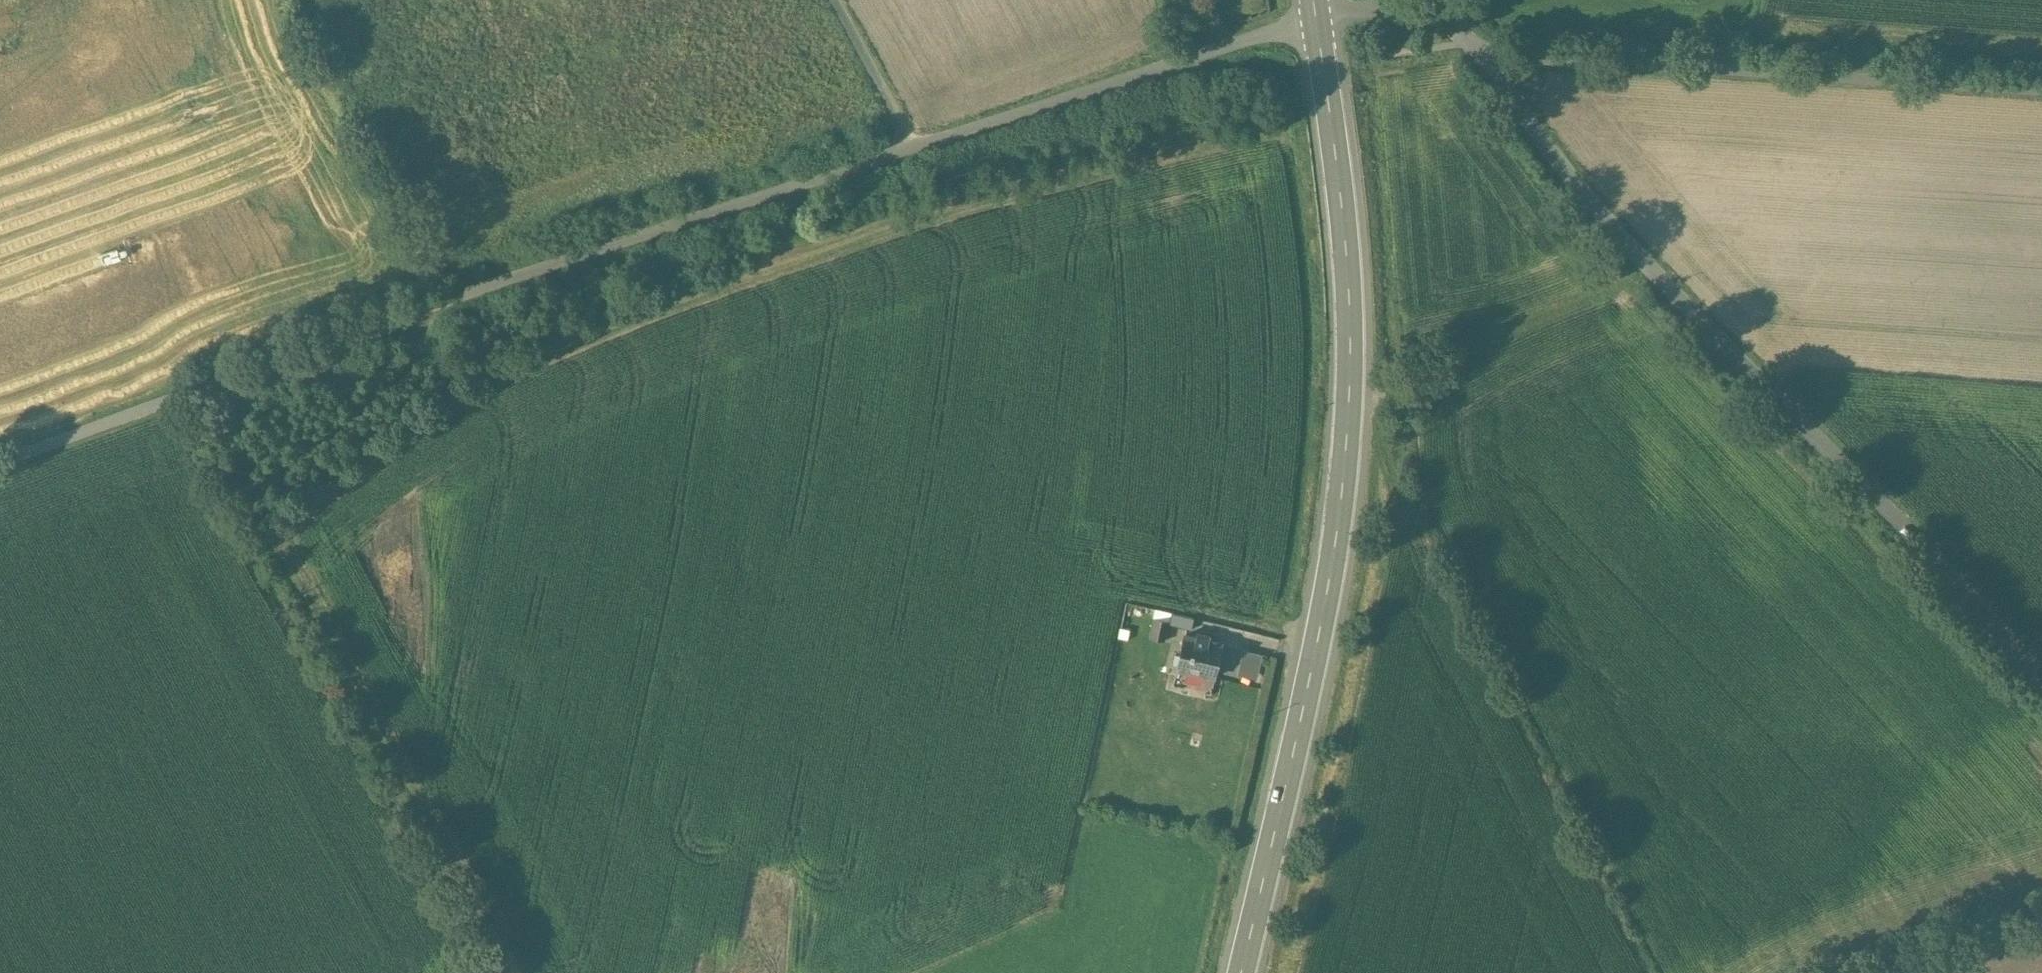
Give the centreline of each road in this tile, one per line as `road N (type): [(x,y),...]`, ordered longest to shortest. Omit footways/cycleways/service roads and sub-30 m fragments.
road 1 (unclassified): [(1317,24),(443,302),(0,463)]
road 2 (unclassified): [(2041,680),(1641,264),(1467,44),(1432,17),(1403,11),(1317,24)]
road 3 (primary): [(1317,24),(1343,208),(1348,416),(1319,626),(1243,972)]
road 4 (track): [(2041,91),(1477,58)]

